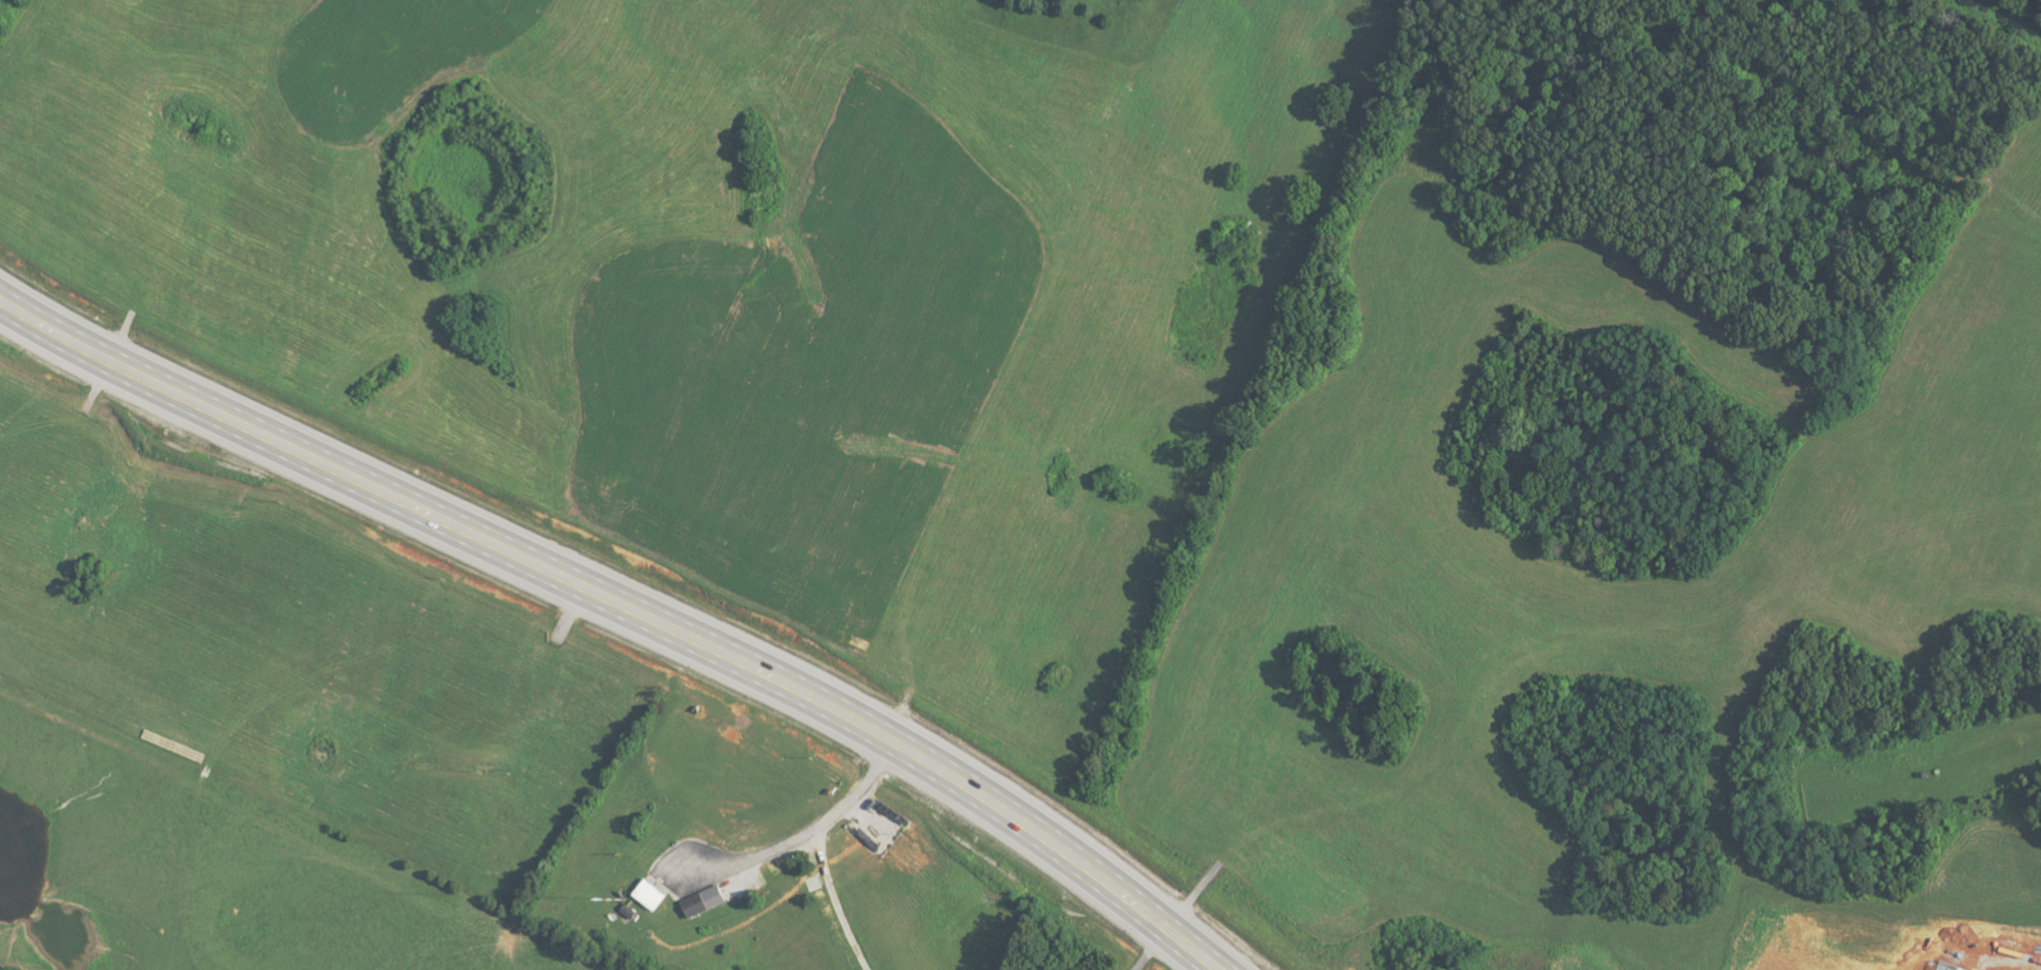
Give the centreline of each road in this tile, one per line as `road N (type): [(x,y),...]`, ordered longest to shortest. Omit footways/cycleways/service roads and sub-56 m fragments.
road 1 (trunk): [(1217,969),(1016,817),(888,737),(120,368),(0,301)]
road 2 (residential): [(445,936),(0,698)]

